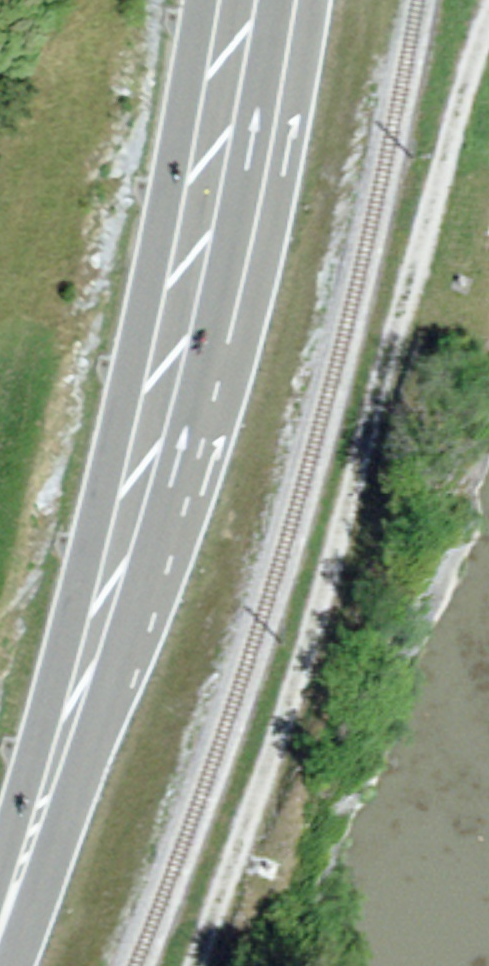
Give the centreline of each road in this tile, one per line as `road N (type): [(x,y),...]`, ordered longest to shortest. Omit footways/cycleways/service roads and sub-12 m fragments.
road 1 (track): [(198,965),(285,733),(443,162),(488,36)]
road 2 (secondary): [(0,938),(167,378),(248,0)]

